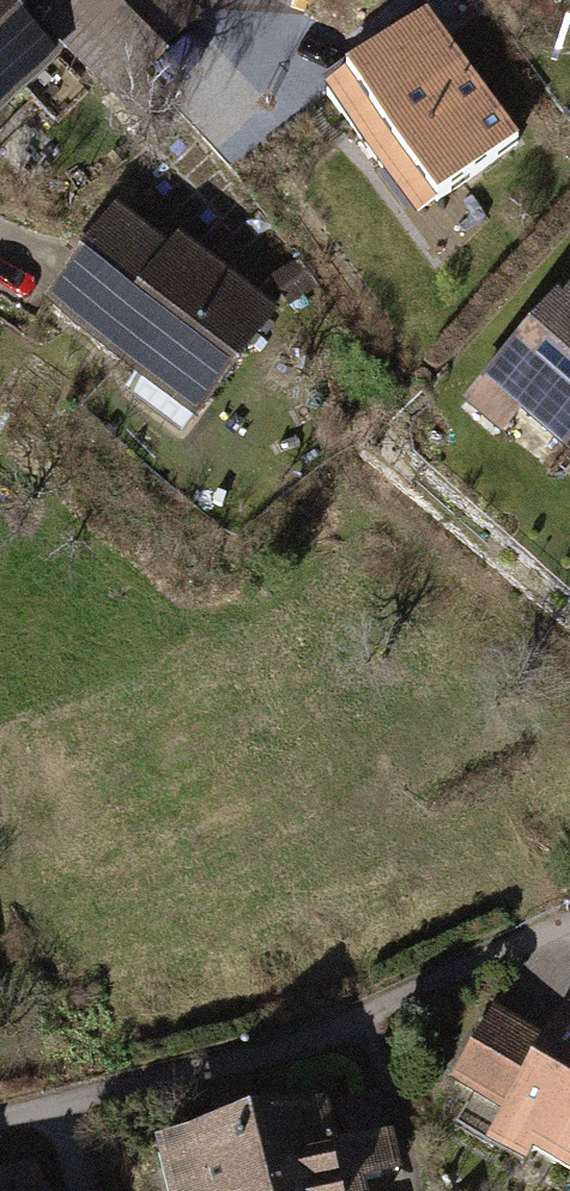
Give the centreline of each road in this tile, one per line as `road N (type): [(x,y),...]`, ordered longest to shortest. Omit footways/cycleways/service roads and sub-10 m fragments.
road 1 (residential): [(0,1115),(305,1041),(561,924),(569,929)]

